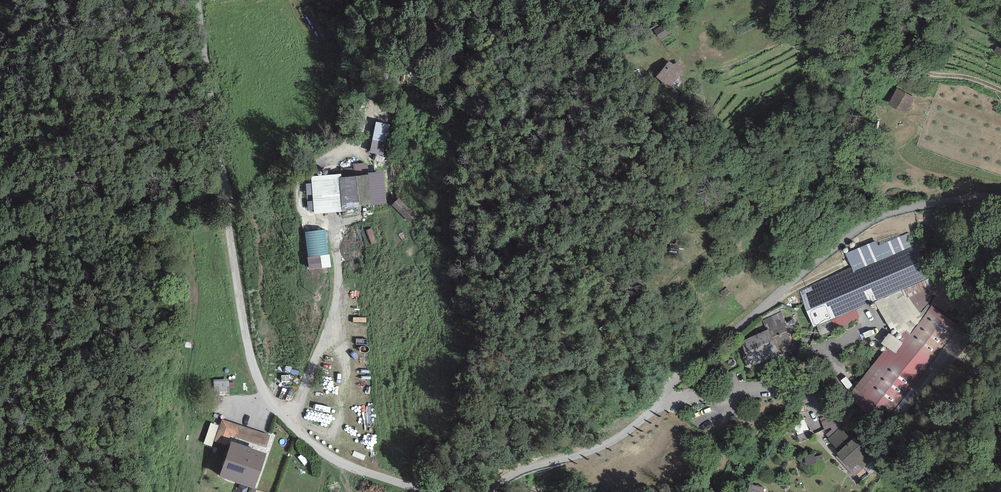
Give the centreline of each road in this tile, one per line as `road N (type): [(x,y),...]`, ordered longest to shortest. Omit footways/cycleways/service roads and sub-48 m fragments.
road 1 (unclassified): [(1000,198),(904,209),(860,229),(616,440),(529,469),(489,491)]
road 2 (unclassified): [(426,491),(332,458),(285,419),(262,385),(245,330),(196,0)]
road 3 (track): [(285,419),(309,388),(333,332),(343,279),(336,224)]
road 4 (track): [(876,0),(925,71),(1000,89)]

